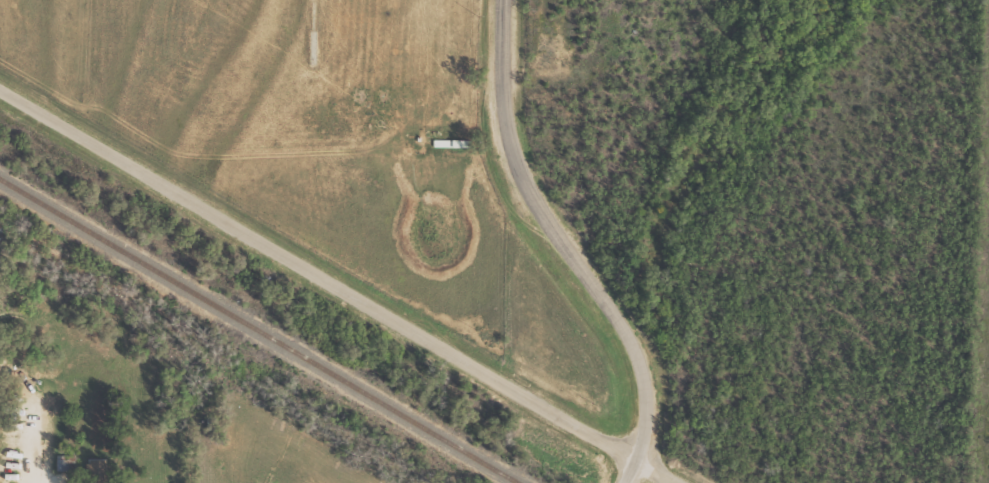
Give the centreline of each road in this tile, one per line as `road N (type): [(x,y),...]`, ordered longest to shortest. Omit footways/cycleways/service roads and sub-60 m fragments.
road 1 (residential): [(636,460),(0,86)]
road 2 (residential): [(624,482),(645,447),(652,405),(639,349),(528,183),(508,104),(509,0)]

